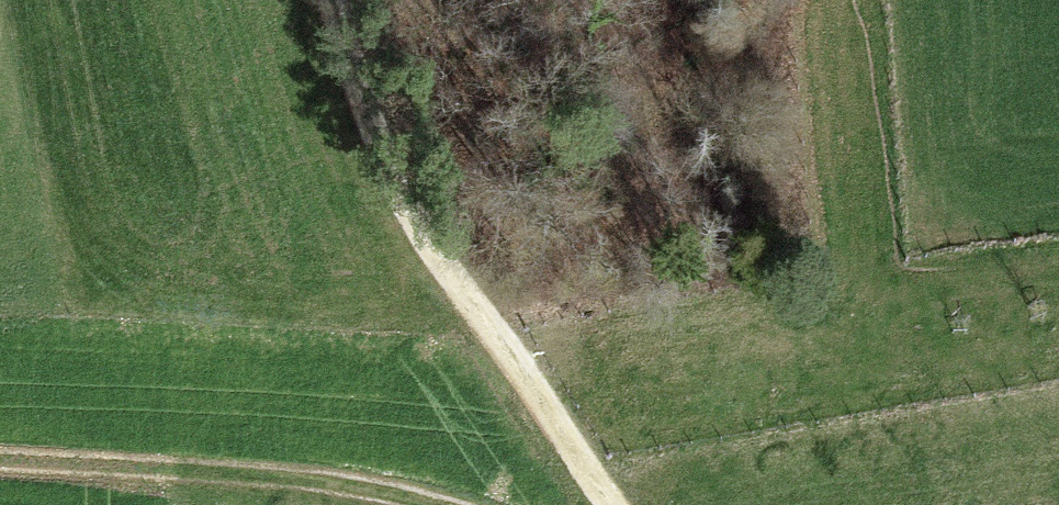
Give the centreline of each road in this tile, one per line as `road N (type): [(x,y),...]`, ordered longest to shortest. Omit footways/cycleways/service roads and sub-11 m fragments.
road 1 (track): [(339,0),(389,157),(437,255),(614,504)]

